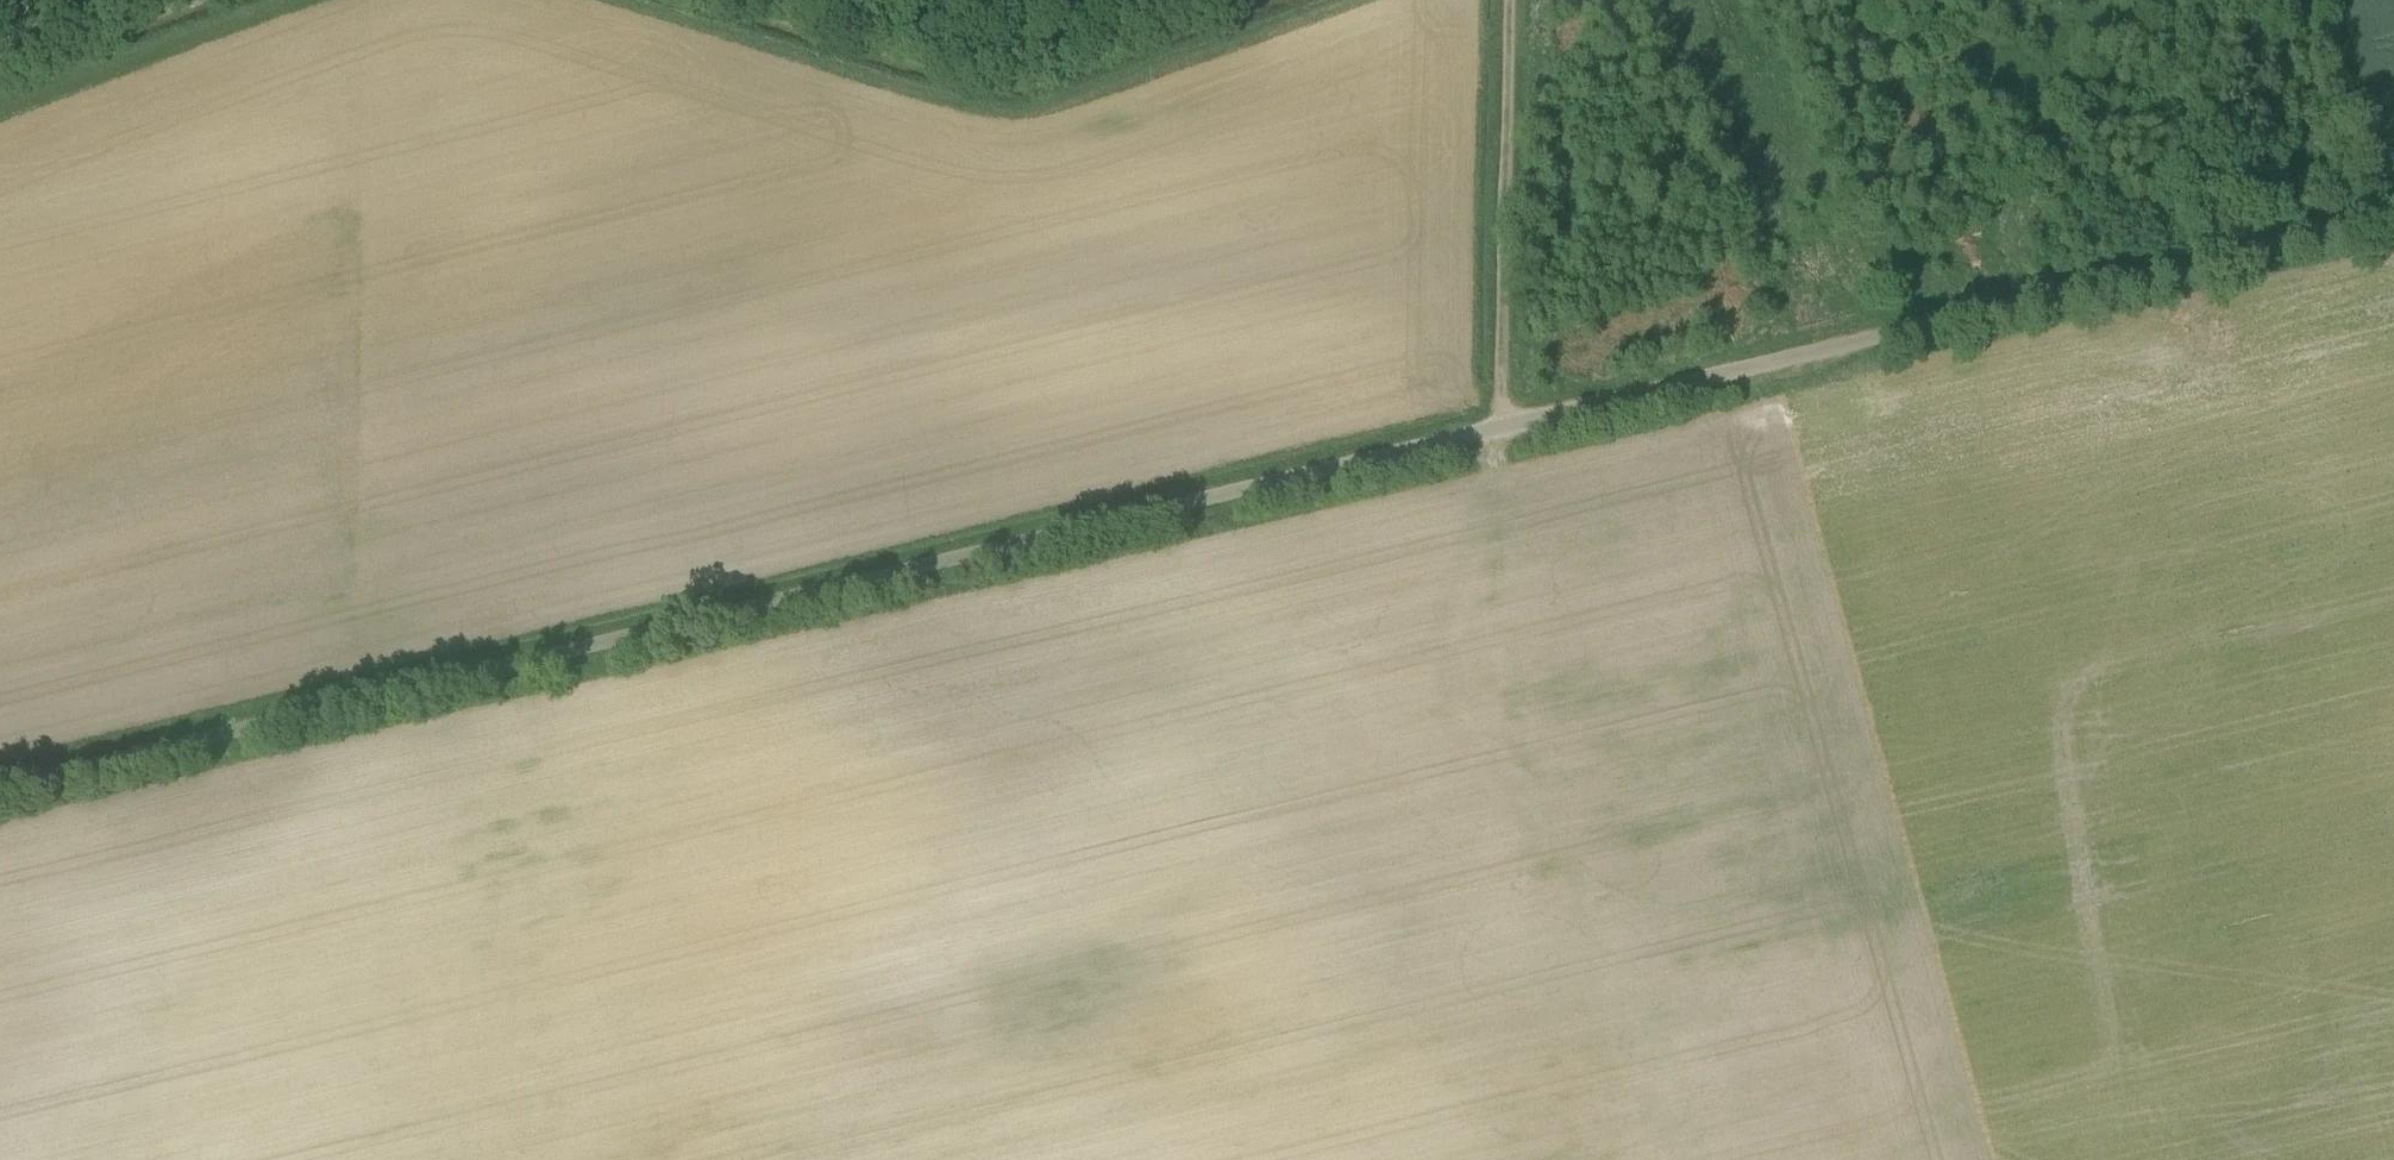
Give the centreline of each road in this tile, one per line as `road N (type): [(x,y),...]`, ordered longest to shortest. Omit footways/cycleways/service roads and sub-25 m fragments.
road 1 (unclassified): [(2393,201),(0,777)]
road 2 (track): [(1505,413),(1516,0)]

